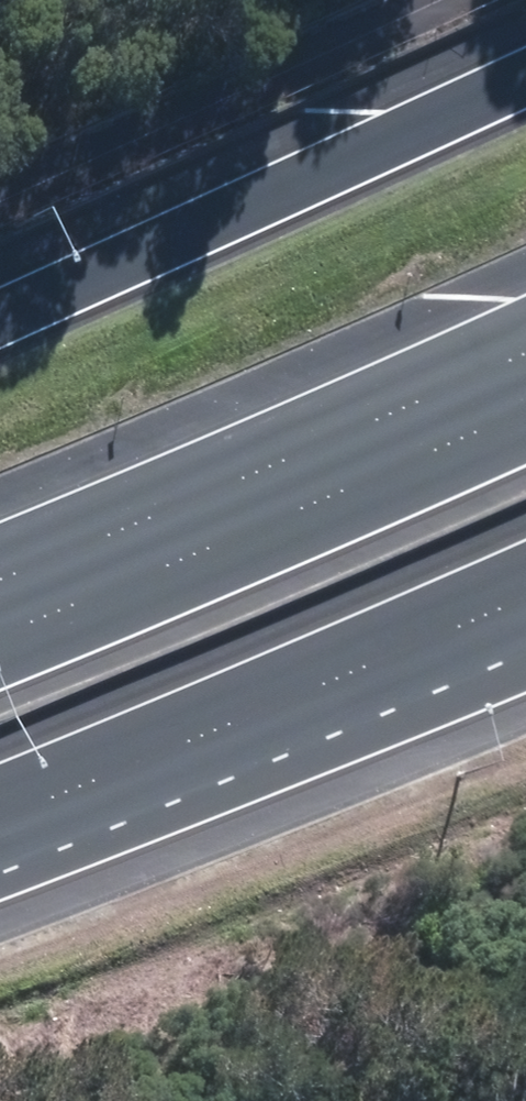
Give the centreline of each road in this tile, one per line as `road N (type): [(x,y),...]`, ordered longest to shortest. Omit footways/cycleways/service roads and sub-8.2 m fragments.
road 1 (motorway): [(0,322),(525,80)]
road 2 (motorway): [(0,638),(525,409)]
road 3 (motorway): [(525,598),(0,819)]

